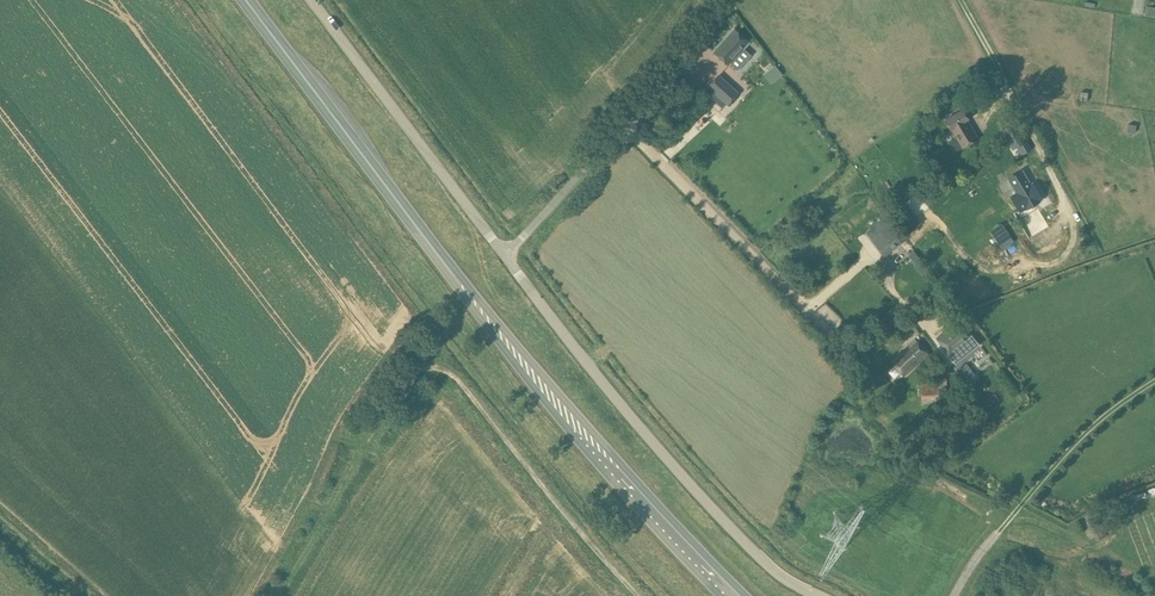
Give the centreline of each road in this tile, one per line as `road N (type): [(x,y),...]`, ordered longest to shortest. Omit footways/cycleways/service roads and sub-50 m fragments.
road 1 (primary): [(733,595),(627,487),(497,331),(244,0)]
road 2 (track): [(638,595),(458,381),(422,369),(365,442),(274,595)]
road 3 (unclassified): [(818,595),(785,580),(691,485),(505,254)]
road 4 (unclassified): [(505,254),(311,0)]
road 5 (unclassified): [(819,329),(623,127)]
road 6 (unclassified): [(505,254),(623,127)]
road 7 (unclassified): [(623,127),(727,0)]

